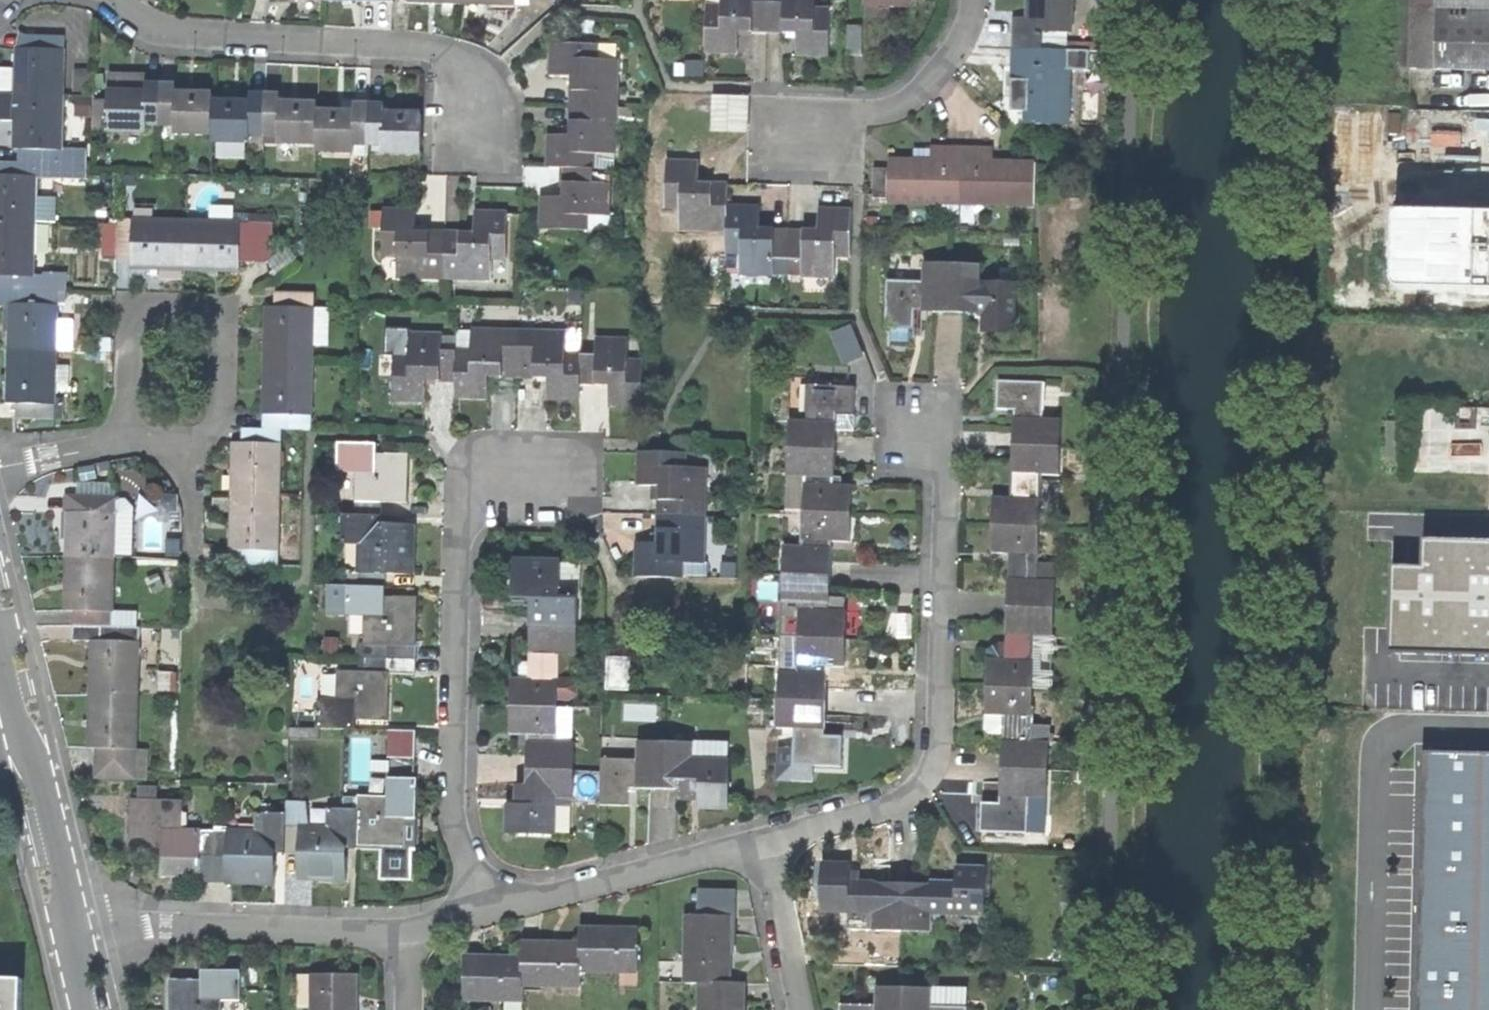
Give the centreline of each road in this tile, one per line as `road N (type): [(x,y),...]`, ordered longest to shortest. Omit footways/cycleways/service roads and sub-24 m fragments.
road 1 (residential): [(756,833),(904,794),(932,760),(944,429),(888,427)]
road 2 (residential): [(488,909),(452,820),(467,501),(474,485),(497,474),(573,475)]
road 3 (residential): [(111,0),(168,40),(421,44),(460,61),(475,124)]
road 4 (residential): [(132,441),(137,311),(231,303),(229,424),(168,446)]
road 5 (residential): [(69,917),(406,934)]
road 6 (residential): [(488,909),(756,833)]
road 7 (residential): [(0,664),(49,820),(69,917)]
road 8 (residential): [(971,0),(960,40),(921,86),(884,109),(801,138)]
road 9 (residential): [(756,833),(795,1009)]
road 10 (residential): [(0,467),(132,441)]

